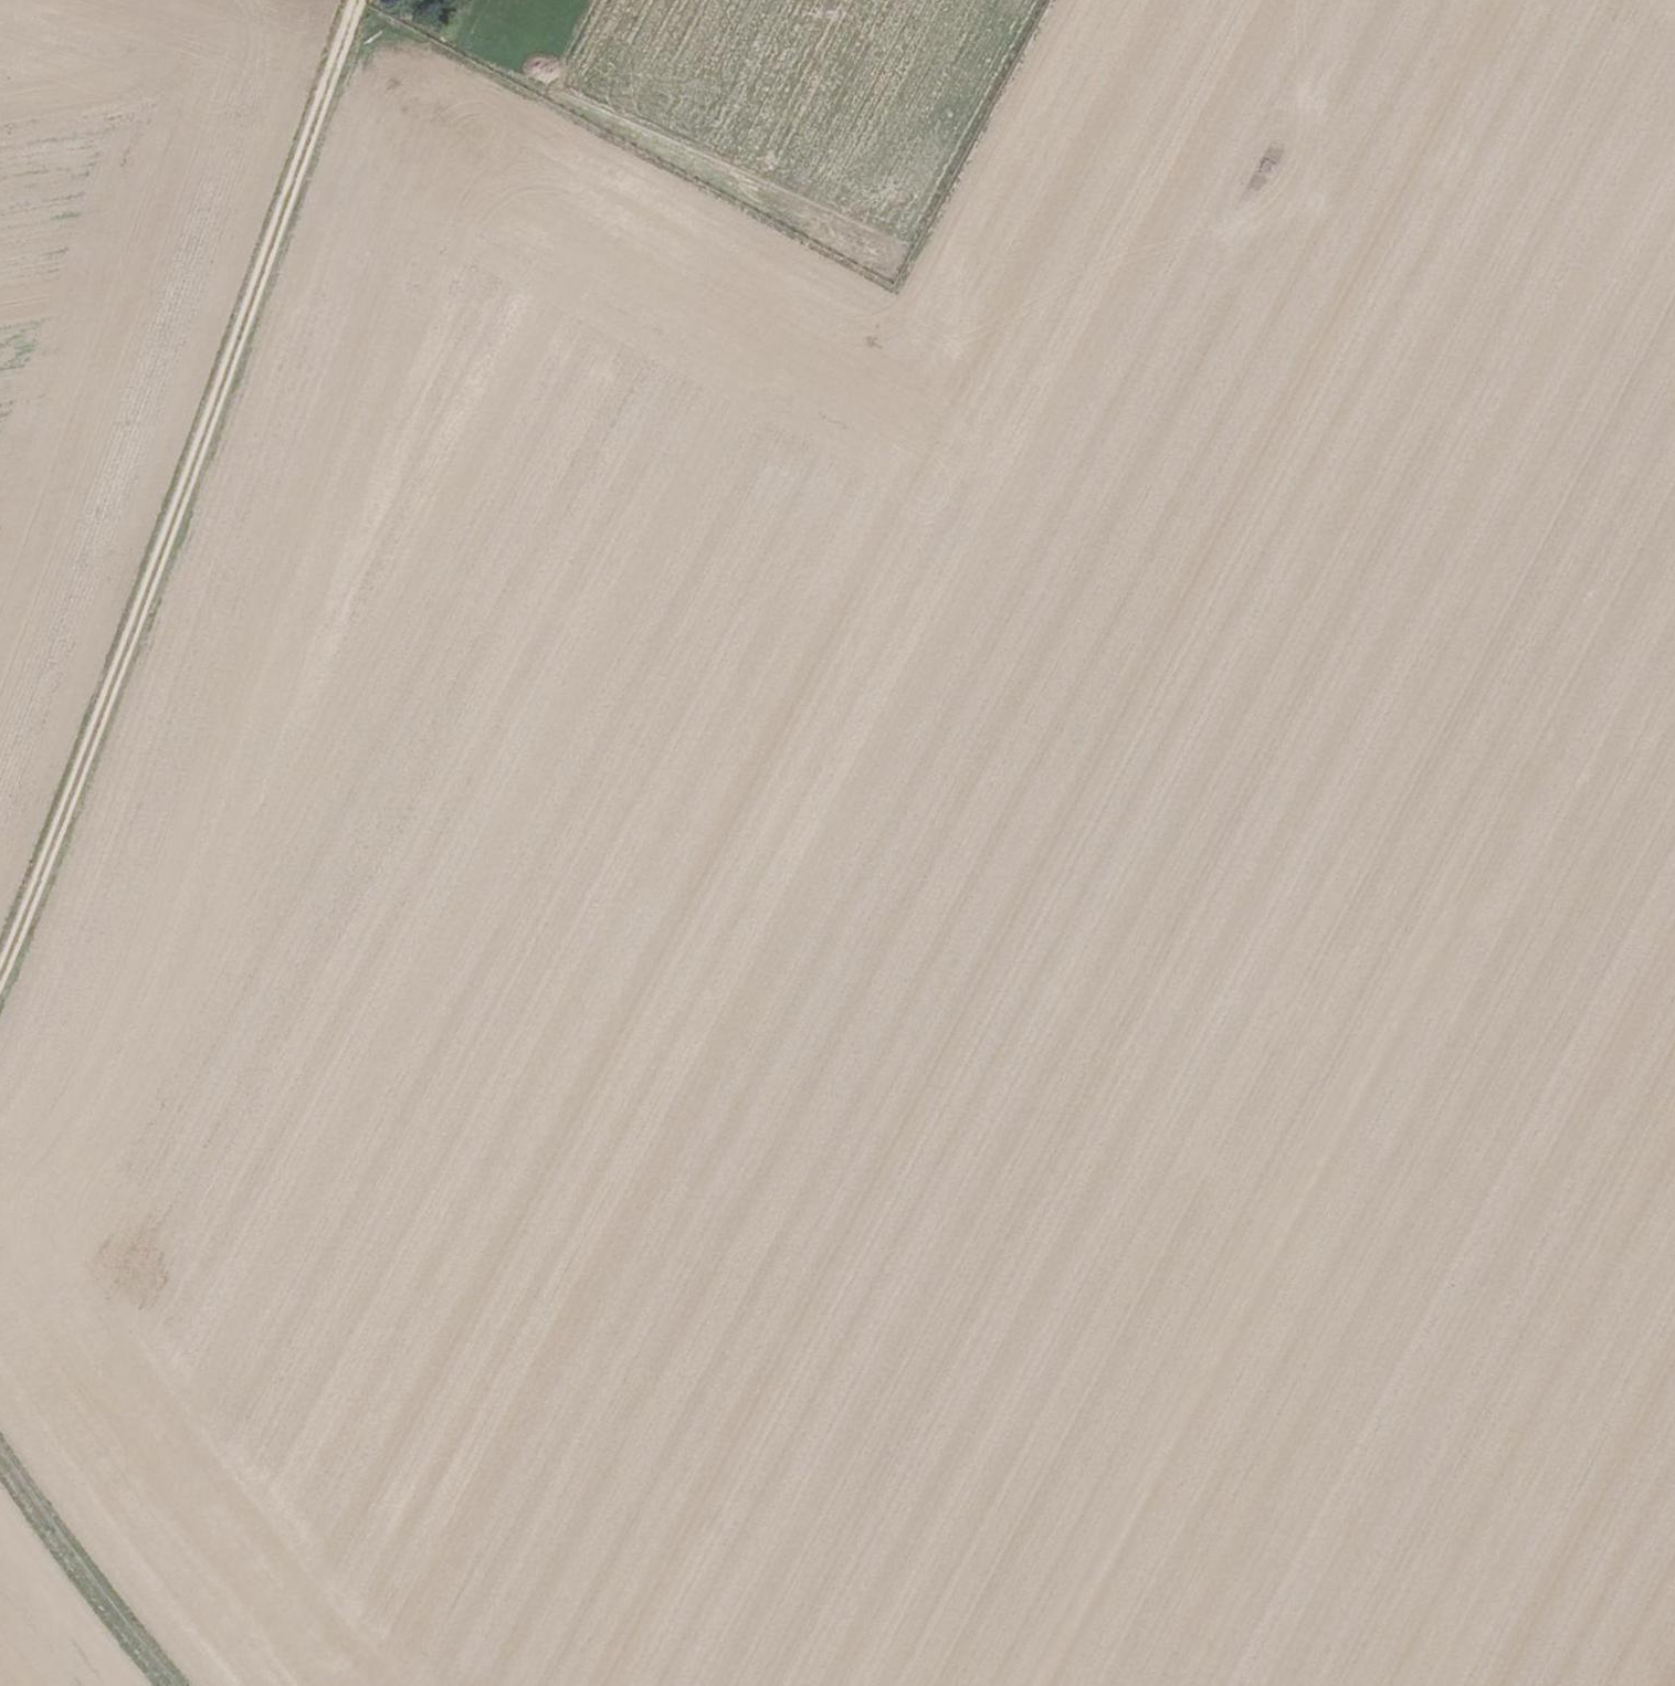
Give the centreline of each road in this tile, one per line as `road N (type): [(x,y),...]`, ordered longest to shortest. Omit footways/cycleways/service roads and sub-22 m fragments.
road 1 (track): [(0,969),(358,0)]
road 2 (track): [(183,1685),(113,1602),(0,1435)]

